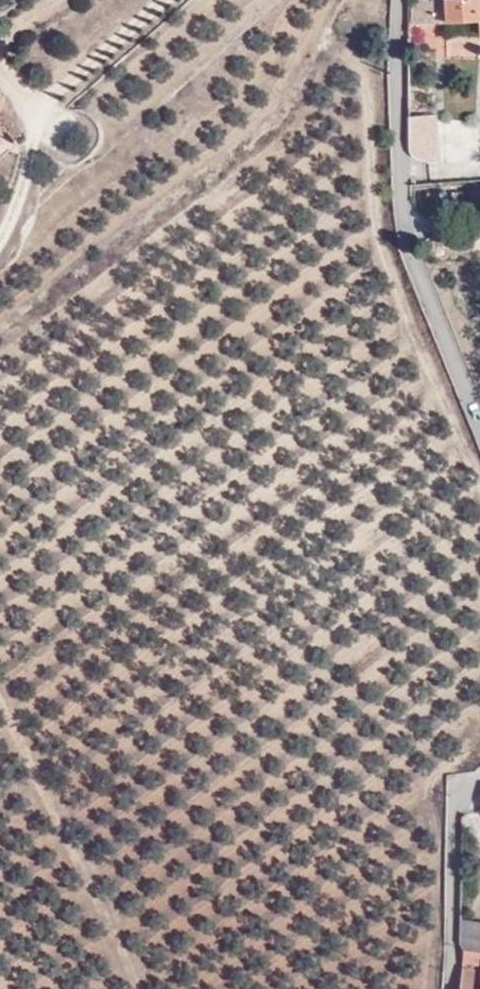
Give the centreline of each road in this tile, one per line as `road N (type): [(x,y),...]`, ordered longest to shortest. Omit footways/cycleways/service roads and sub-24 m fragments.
road 1 (unclassified): [(479,420),(409,246),(398,198),(399,0)]
road 2 (unclassified): [(449,988),(455,805),(479,780)]

